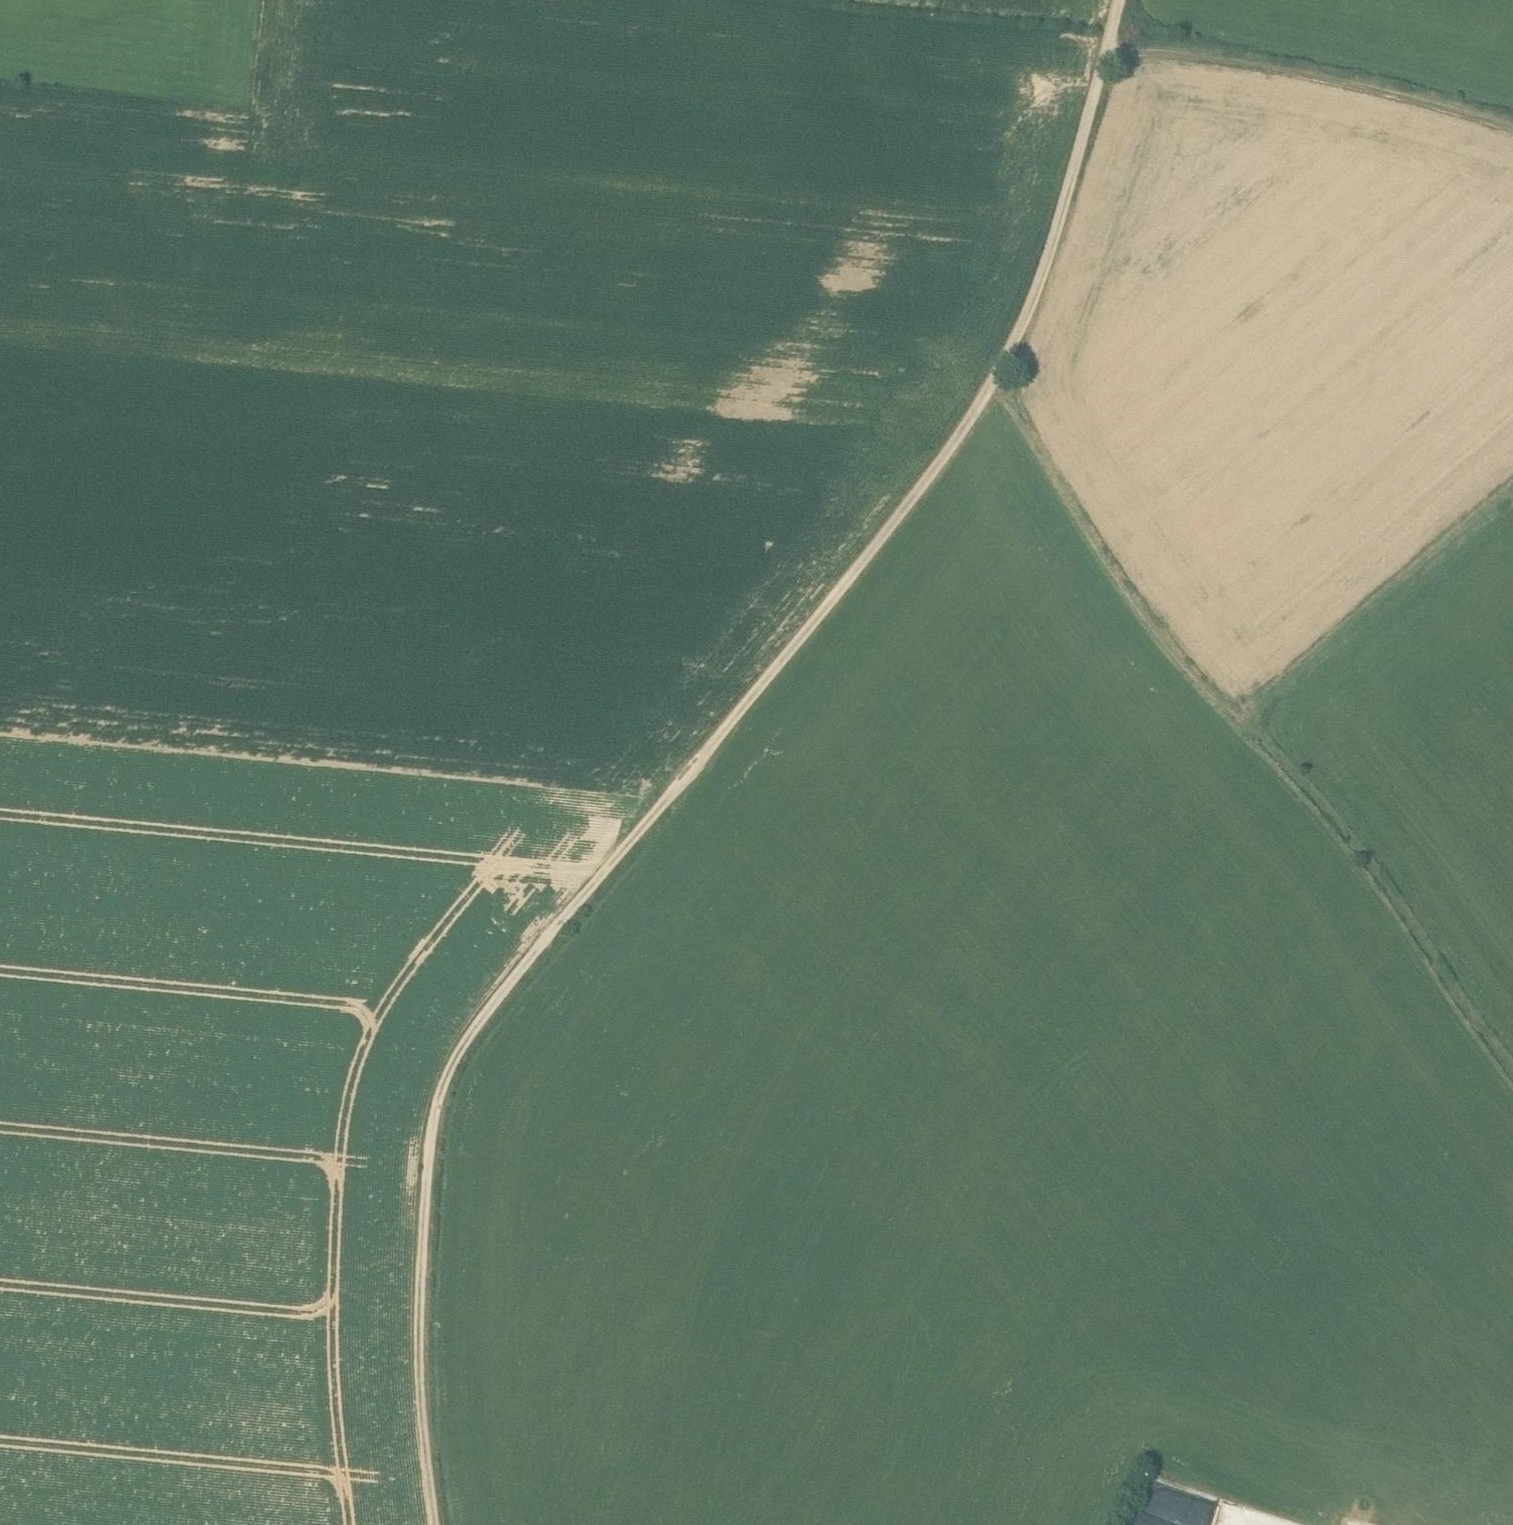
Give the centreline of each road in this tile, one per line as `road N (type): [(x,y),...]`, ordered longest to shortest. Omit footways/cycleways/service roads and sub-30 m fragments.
road 1 (track): [(990,388),(861,561),(452,1061),(430,1135),(419,1326),(436,1524)]
road 2 (track): [(1244,723),(1347,836),(1512,1072)]
road 3 (track): [(990,388),(1013,407),(1162,636),(1244,723)]
road 4 (track): [(1512,129),(1273,69),(1109,50)]
road 5 (track): [(990,388),(1043,269),(1109,50)]
road 6 (track): [(1512,492),(1403,577),(1244,723)]
road 7 (track): [(164,0),(159,53),(144,67),(105,78),(0,66)]

